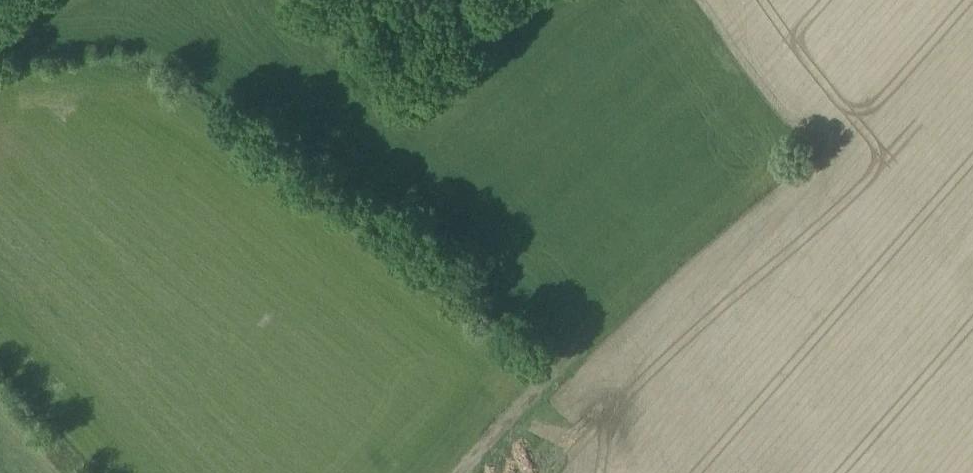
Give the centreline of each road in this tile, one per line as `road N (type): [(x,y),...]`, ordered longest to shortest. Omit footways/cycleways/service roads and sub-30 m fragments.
road 1 (track): [(458,472),(506,416),(571,357)]

